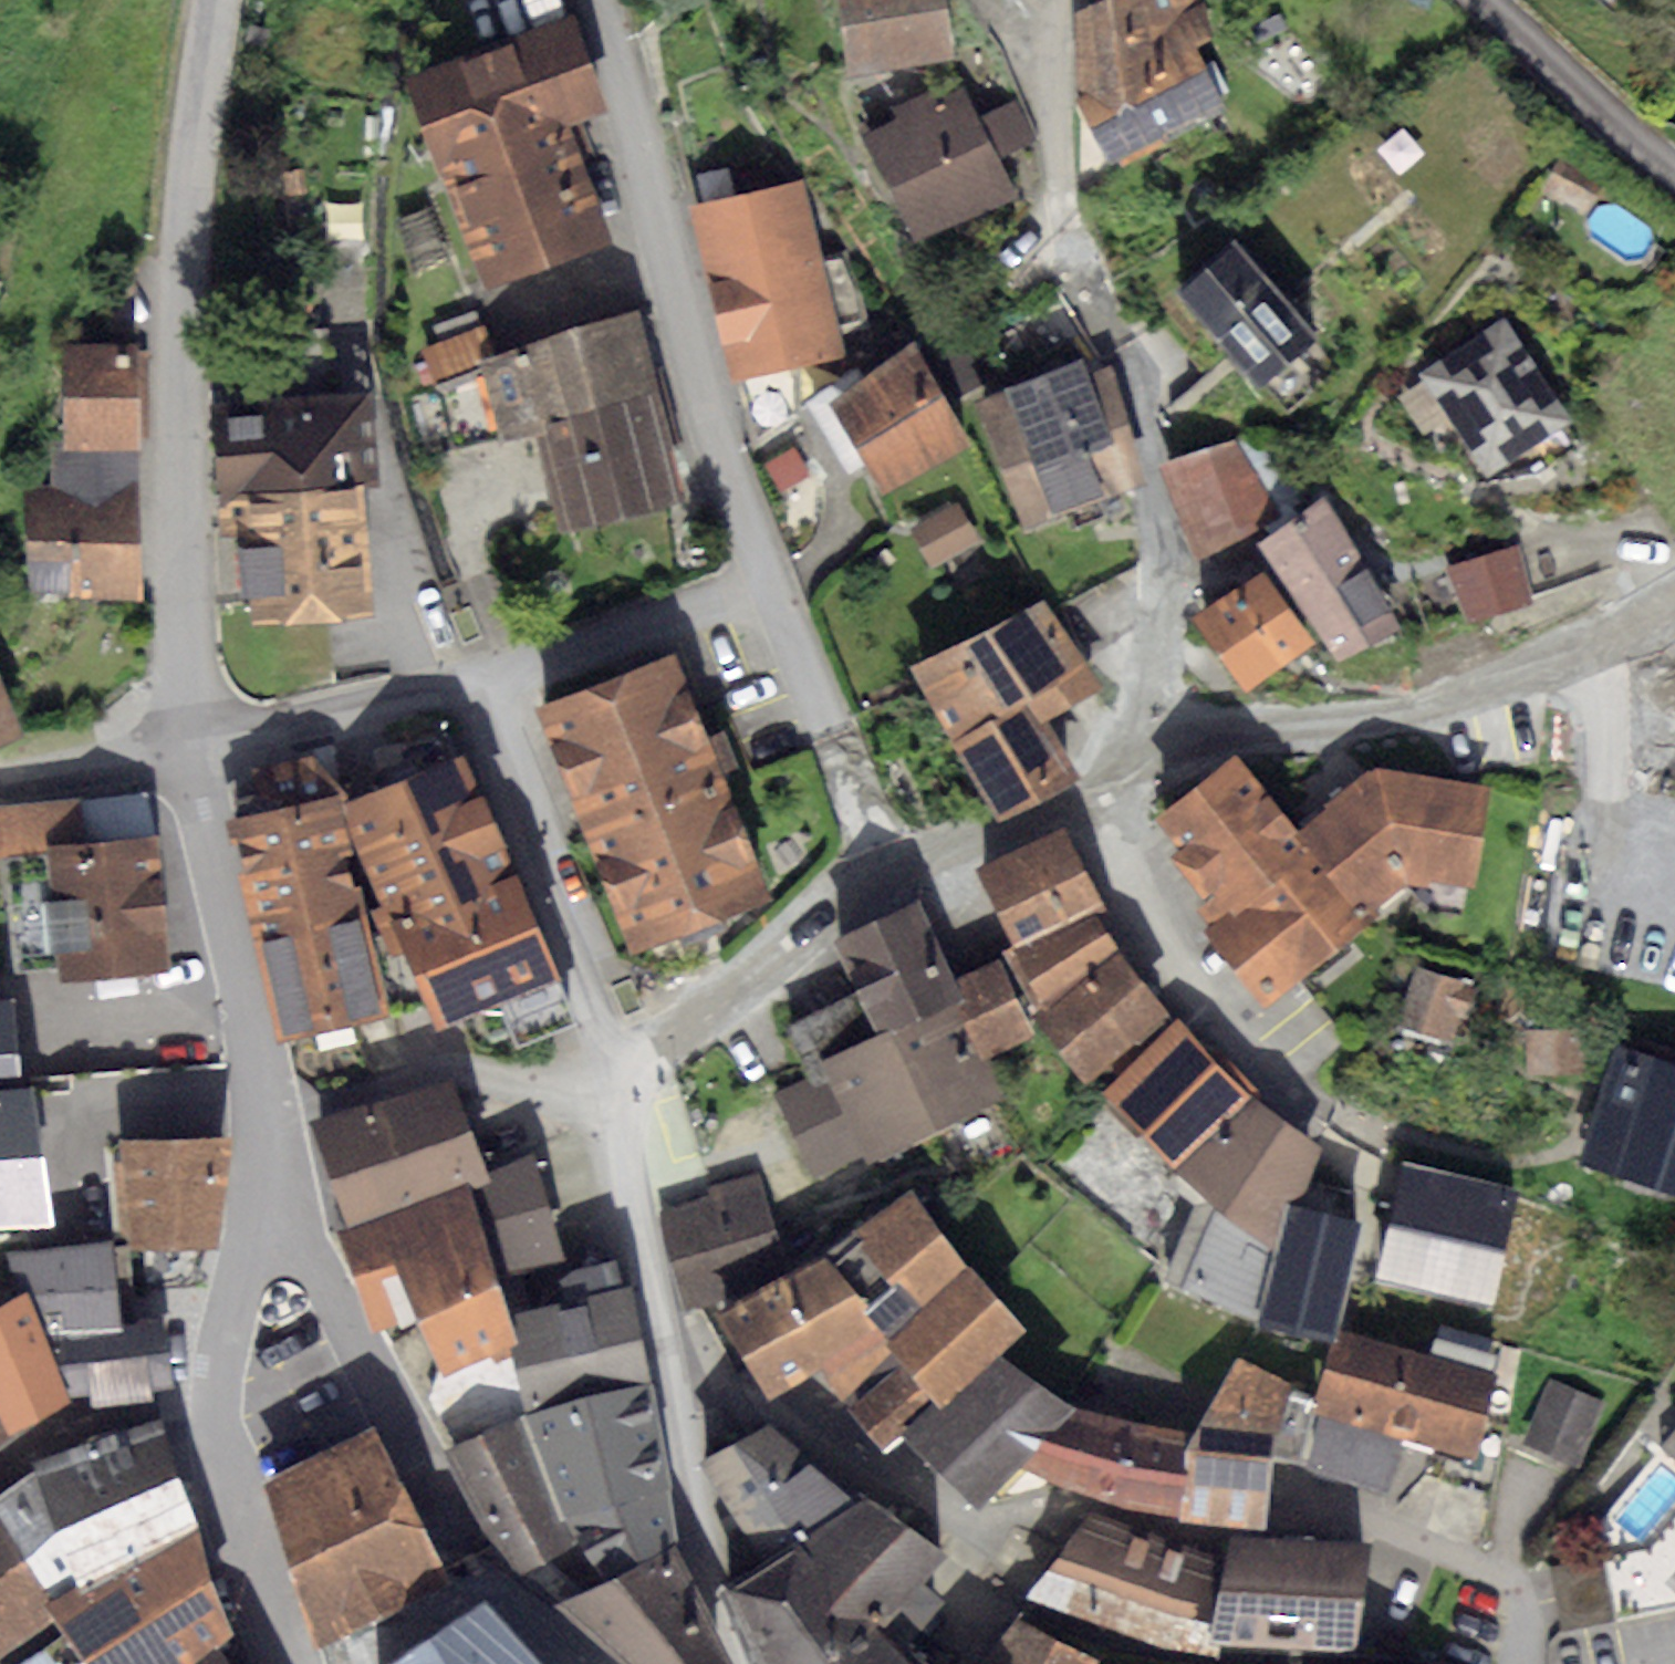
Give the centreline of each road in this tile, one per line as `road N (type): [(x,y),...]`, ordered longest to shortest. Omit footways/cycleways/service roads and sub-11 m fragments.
road 1 (residential): [(1129,760),(1161,626),(1166,544),(1159,484),(1124,360),(1069,228),(1059,129),(1062,0)]
road 2 (residential): [(213,0),(189,131),(176,388),(180,575),(200,742)]
road 3 (residential): [(601,0),(698,355),(777,576)]
road 4 (residential): [(1674,598),(1584,652),(1431,716),(1210,737),(1129,760)]
road 5 (residential): [(270,1205),(300,1243),(474,1562),(601,1663)]
road 6 (residential): [(620,1108),(672,1349),(707,1582),(737,1663)]
road 7 (residential): [(270,1205),(247,1253),(225,1359),(220,1434),(236,1512),(290,1663)]
road 8 (residential): [(200,742),(226,916),(257,1049),(270,1205)]
road 9 (residential): [(489,679),(620,1108)]
road 10 (residential): [(881,886),(658,1044),(620,1108)]
road 11 (residential): [(777,576),(881,886)]
road 12 (residential): [(777,576),(489,679)]
road 13 (residential): [(489,679),(200,742)]
road 14 (residential): [(1129,760),(1079,800),(881,886)]
road 15 (residential): [(200,742),(0,788)]

